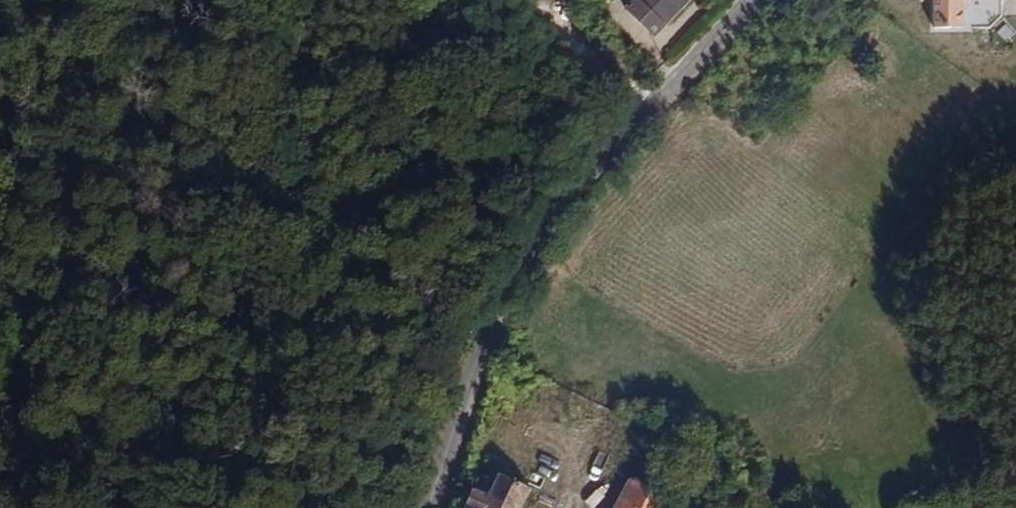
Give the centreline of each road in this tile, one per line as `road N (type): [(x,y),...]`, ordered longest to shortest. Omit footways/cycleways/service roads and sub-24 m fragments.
road 1 (residential): [(422,507),(475,350),(534,234),(757,0)]

